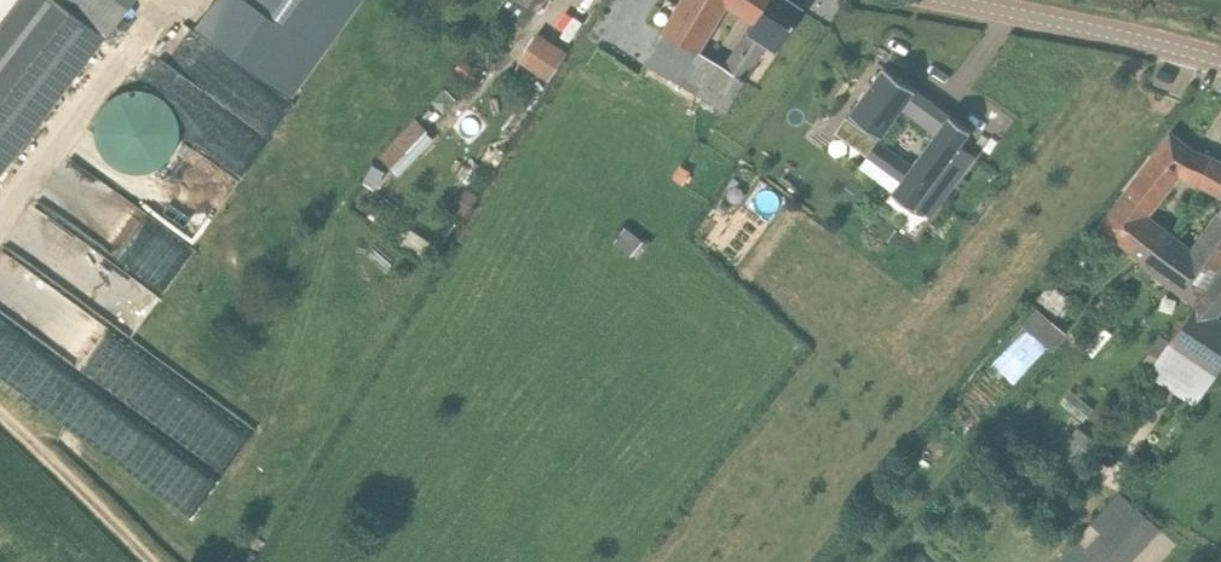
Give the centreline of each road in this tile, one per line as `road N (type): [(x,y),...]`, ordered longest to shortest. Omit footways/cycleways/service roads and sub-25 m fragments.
road 1 (tertiary): [(1220,60),(953,0)]
road 2 (track): [(0,414),(150,561)]

